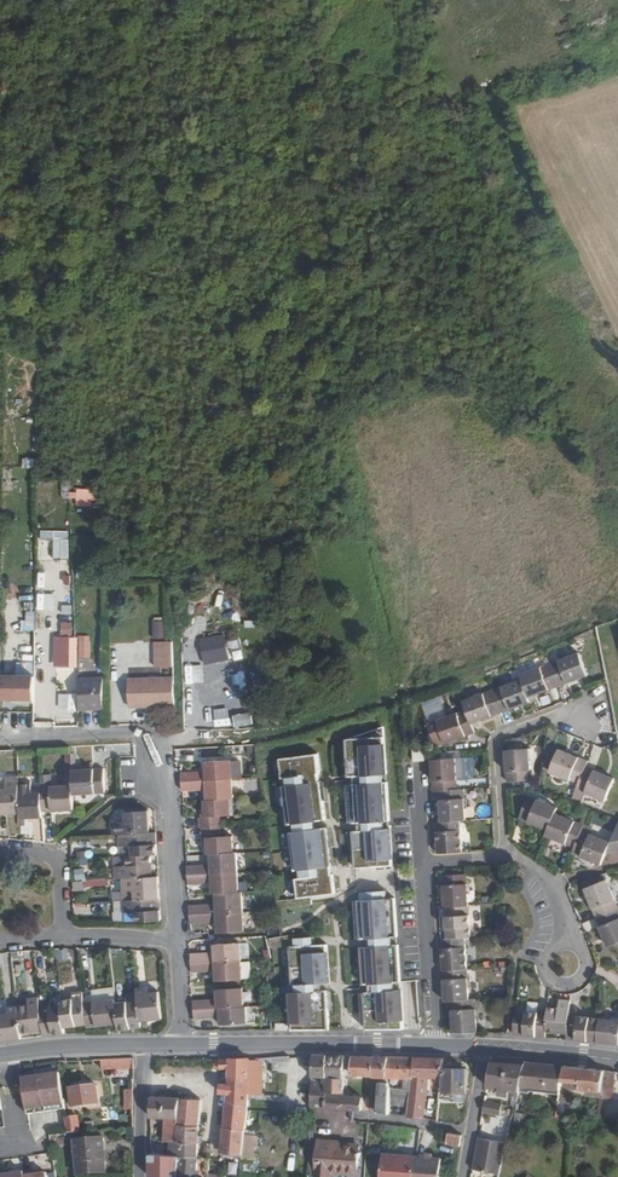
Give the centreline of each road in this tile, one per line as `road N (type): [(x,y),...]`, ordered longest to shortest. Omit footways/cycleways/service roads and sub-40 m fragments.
road 1 (track): [(147,735),(257,735),(303,726),(617,610)]
road 2 (residential): [(0,740),(147,735),(168,803),(177,940)]
road 3 (track): [(214,0),(485,118)]
road 4 (tertiary): [(436,1046),(181,1045)]
road 5 (residential): [(585,717),(551,717),(499,742),(505,855)]
road 6 (residential): [(436,1046),(422,862)]
road 7 (tertiary): [(146,1046),(0,1054)]
road 8 (tertiary): [(617,1060),(484,1048)]
road 9 (residential): [(64,934),(58,863),(0,849)]
road 10 (residential): [(146,1046),(142,1176)]
road 11 (residential): [(484,1048),(462,1176)]

